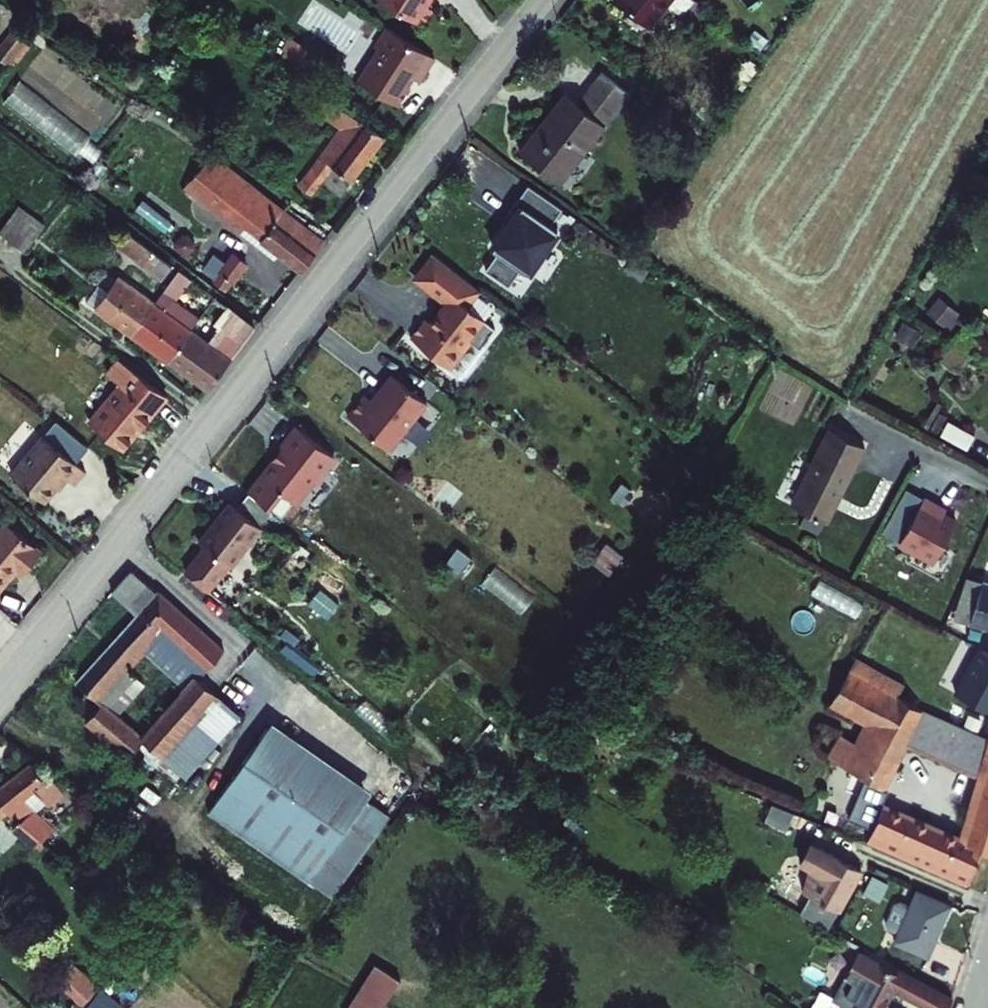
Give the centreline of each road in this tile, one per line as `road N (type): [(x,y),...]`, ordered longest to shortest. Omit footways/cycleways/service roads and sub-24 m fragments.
road 1 (residential): [(0,689),(544,0)]

